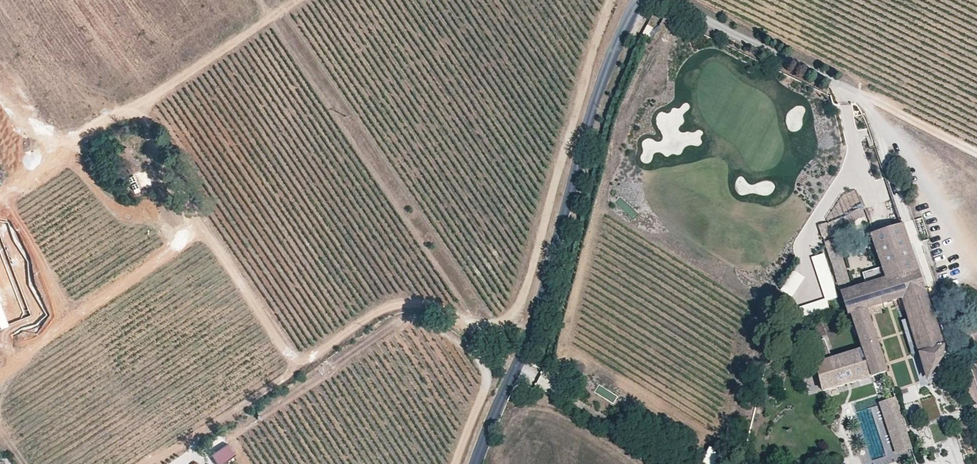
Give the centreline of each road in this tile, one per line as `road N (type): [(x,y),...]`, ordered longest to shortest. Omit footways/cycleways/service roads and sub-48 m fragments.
road 1 (unclassified): [(477,463),(636,0)]
road 2 (track): [(668,0),(976,153)]
road 3 (track): [(976,268),(870,101)]

